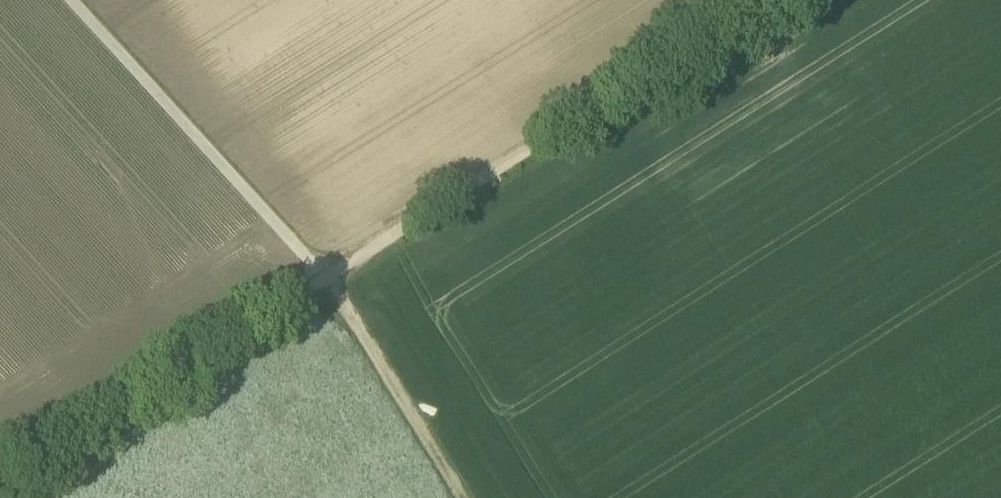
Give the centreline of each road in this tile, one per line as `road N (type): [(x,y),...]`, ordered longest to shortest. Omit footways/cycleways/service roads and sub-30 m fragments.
road 1 (track): [(0,481),(769,0)]
road 2 (track): [(73,0),(324,278)]
road 3 (track): [(462,497),(324,278)]

